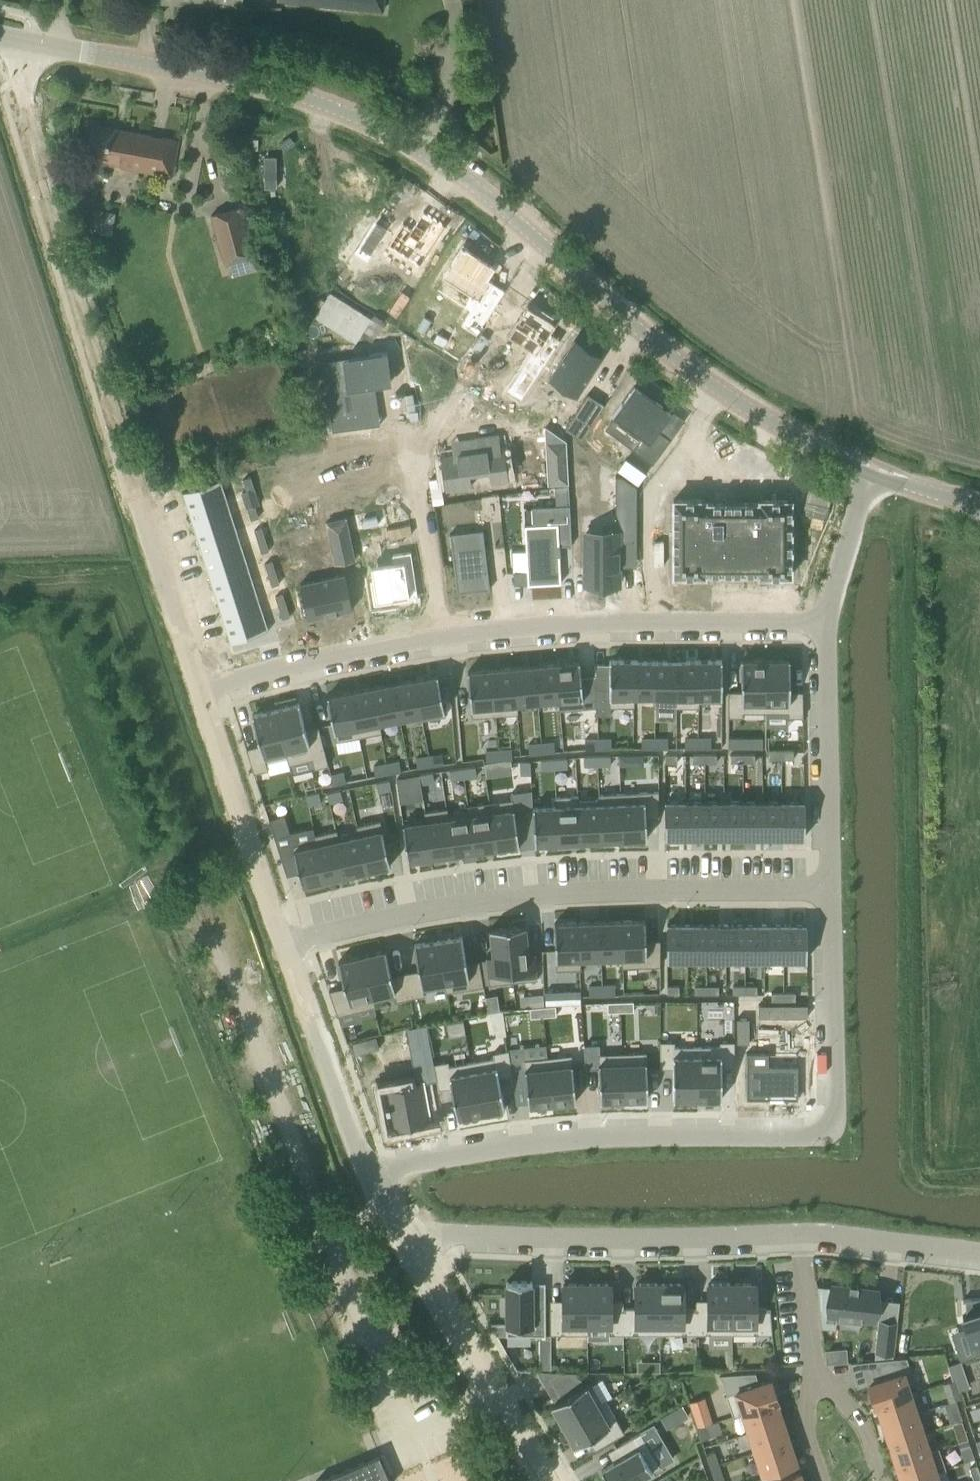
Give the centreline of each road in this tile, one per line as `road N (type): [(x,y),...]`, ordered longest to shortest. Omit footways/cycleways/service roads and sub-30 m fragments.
road 1 (tertiary): [(872,470),(755,404),(473,189),(351,117),(206,74),(0,36)]
road 2 (residential): [(372,1183),(430,1161),(526,1144),(820,1132),(835,1108),(831,888)]
road 3 (residential): [(286,943),(510,898),(831,888)]
road 4 (track): [(27,43),(30,143),(141,503)]
road 5 (residential): [(800,1233),(403,1234)]
road 6 (residential): [(443,638),(568,625),(825,623)]
road 7 (unclassified): [(432,1480),(339,1262),(353,1227),(392,1215)]
road 8 (residential): [(541,1480),(403,1234)]
road 9 (residential): [(286,943),(198,687)]
road 10 (residential): [(831,888),(825,623)]
road 11 (residential): [(372,1183),(286,943)]
road 12 (residential): [(198,687),(443,638)]
road 13 (residential): [(443,638),(409,441)]
road 14 (residential): [(198,687),(141,503)]
road 15 (residential): [(979,1250),(800,1233)]
road 16 (residential): [(825,623),(872,470)]
road 17 (residential): [(800,1233),(815,1372)]
road 18 (residential): [(882,1480),(864,1424),(815,1372)]

